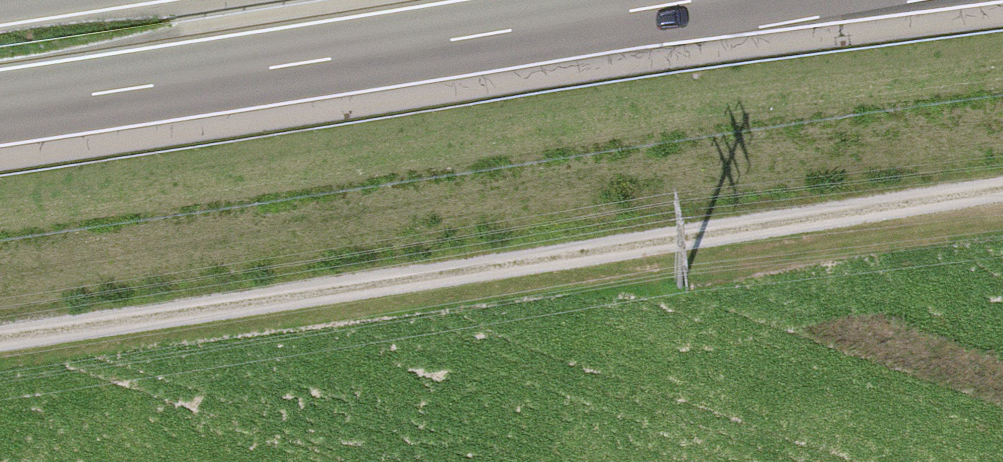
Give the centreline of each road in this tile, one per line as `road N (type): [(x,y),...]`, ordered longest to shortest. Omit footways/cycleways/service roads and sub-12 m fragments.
road 1 (track): [(1002,185),(0,330)]
road 2 (motorway): [(0,108),(691,0)]

